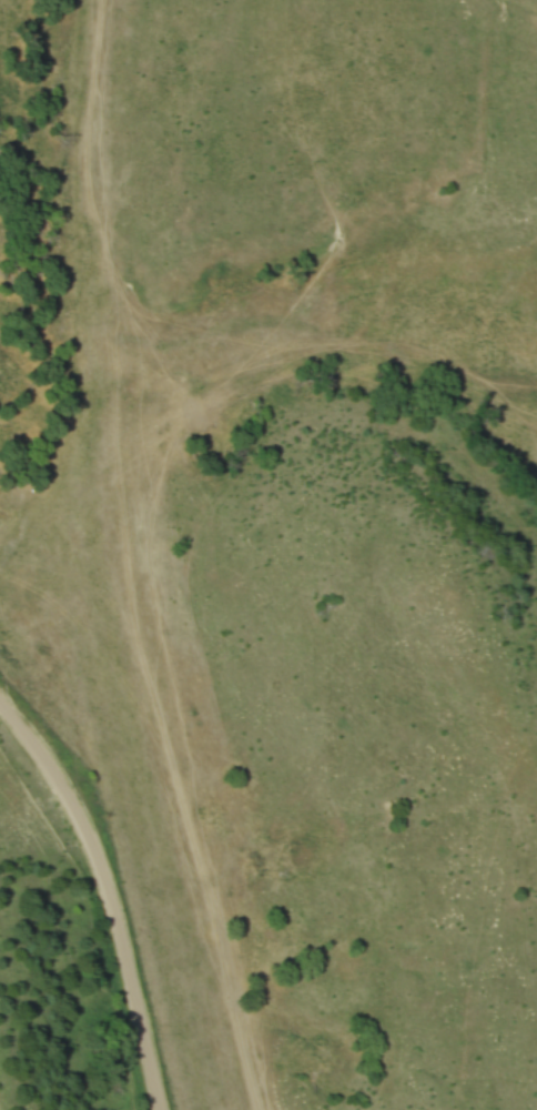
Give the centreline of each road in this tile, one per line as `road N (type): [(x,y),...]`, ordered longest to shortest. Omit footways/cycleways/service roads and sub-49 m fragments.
road 1 (residential): [(0,707),(53,769),(111,884),(161,1109)]

